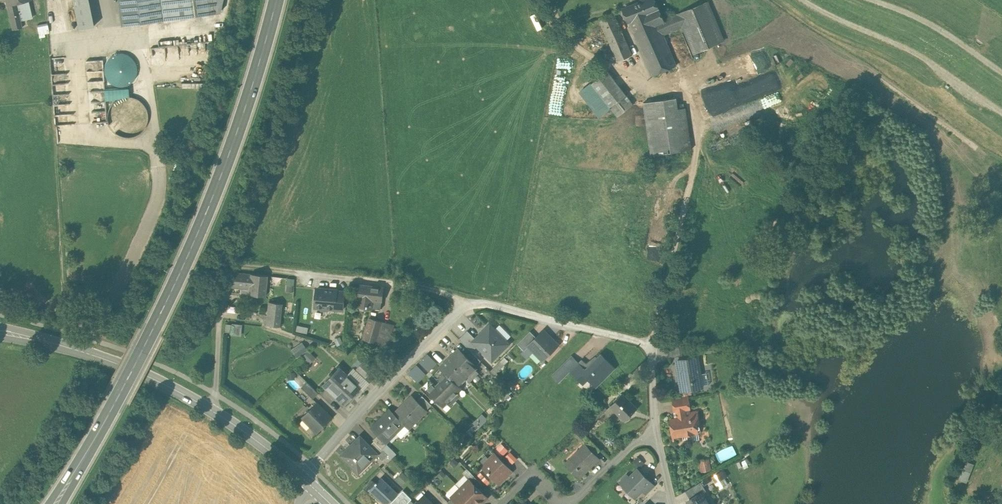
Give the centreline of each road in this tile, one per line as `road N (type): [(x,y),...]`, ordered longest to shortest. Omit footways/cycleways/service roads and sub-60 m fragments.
road 1 (primary): [(276,0),(198,229),(54,503)]
road 2 (track): [(665,86),(789,26),(870,70),(979,150)]
road 3 (secondary): [(307,480),(186,395),(121,366),(0,330)]
road 4 (residential): [(469,301),(654,345),(655,434)]
road 5 (residential): [(307,480),(371,400),(469,301)]
road 6 (track): [(1001,112),(918,54),(802,0)]
road 7 (residential): [(318,272),(469,301)]

